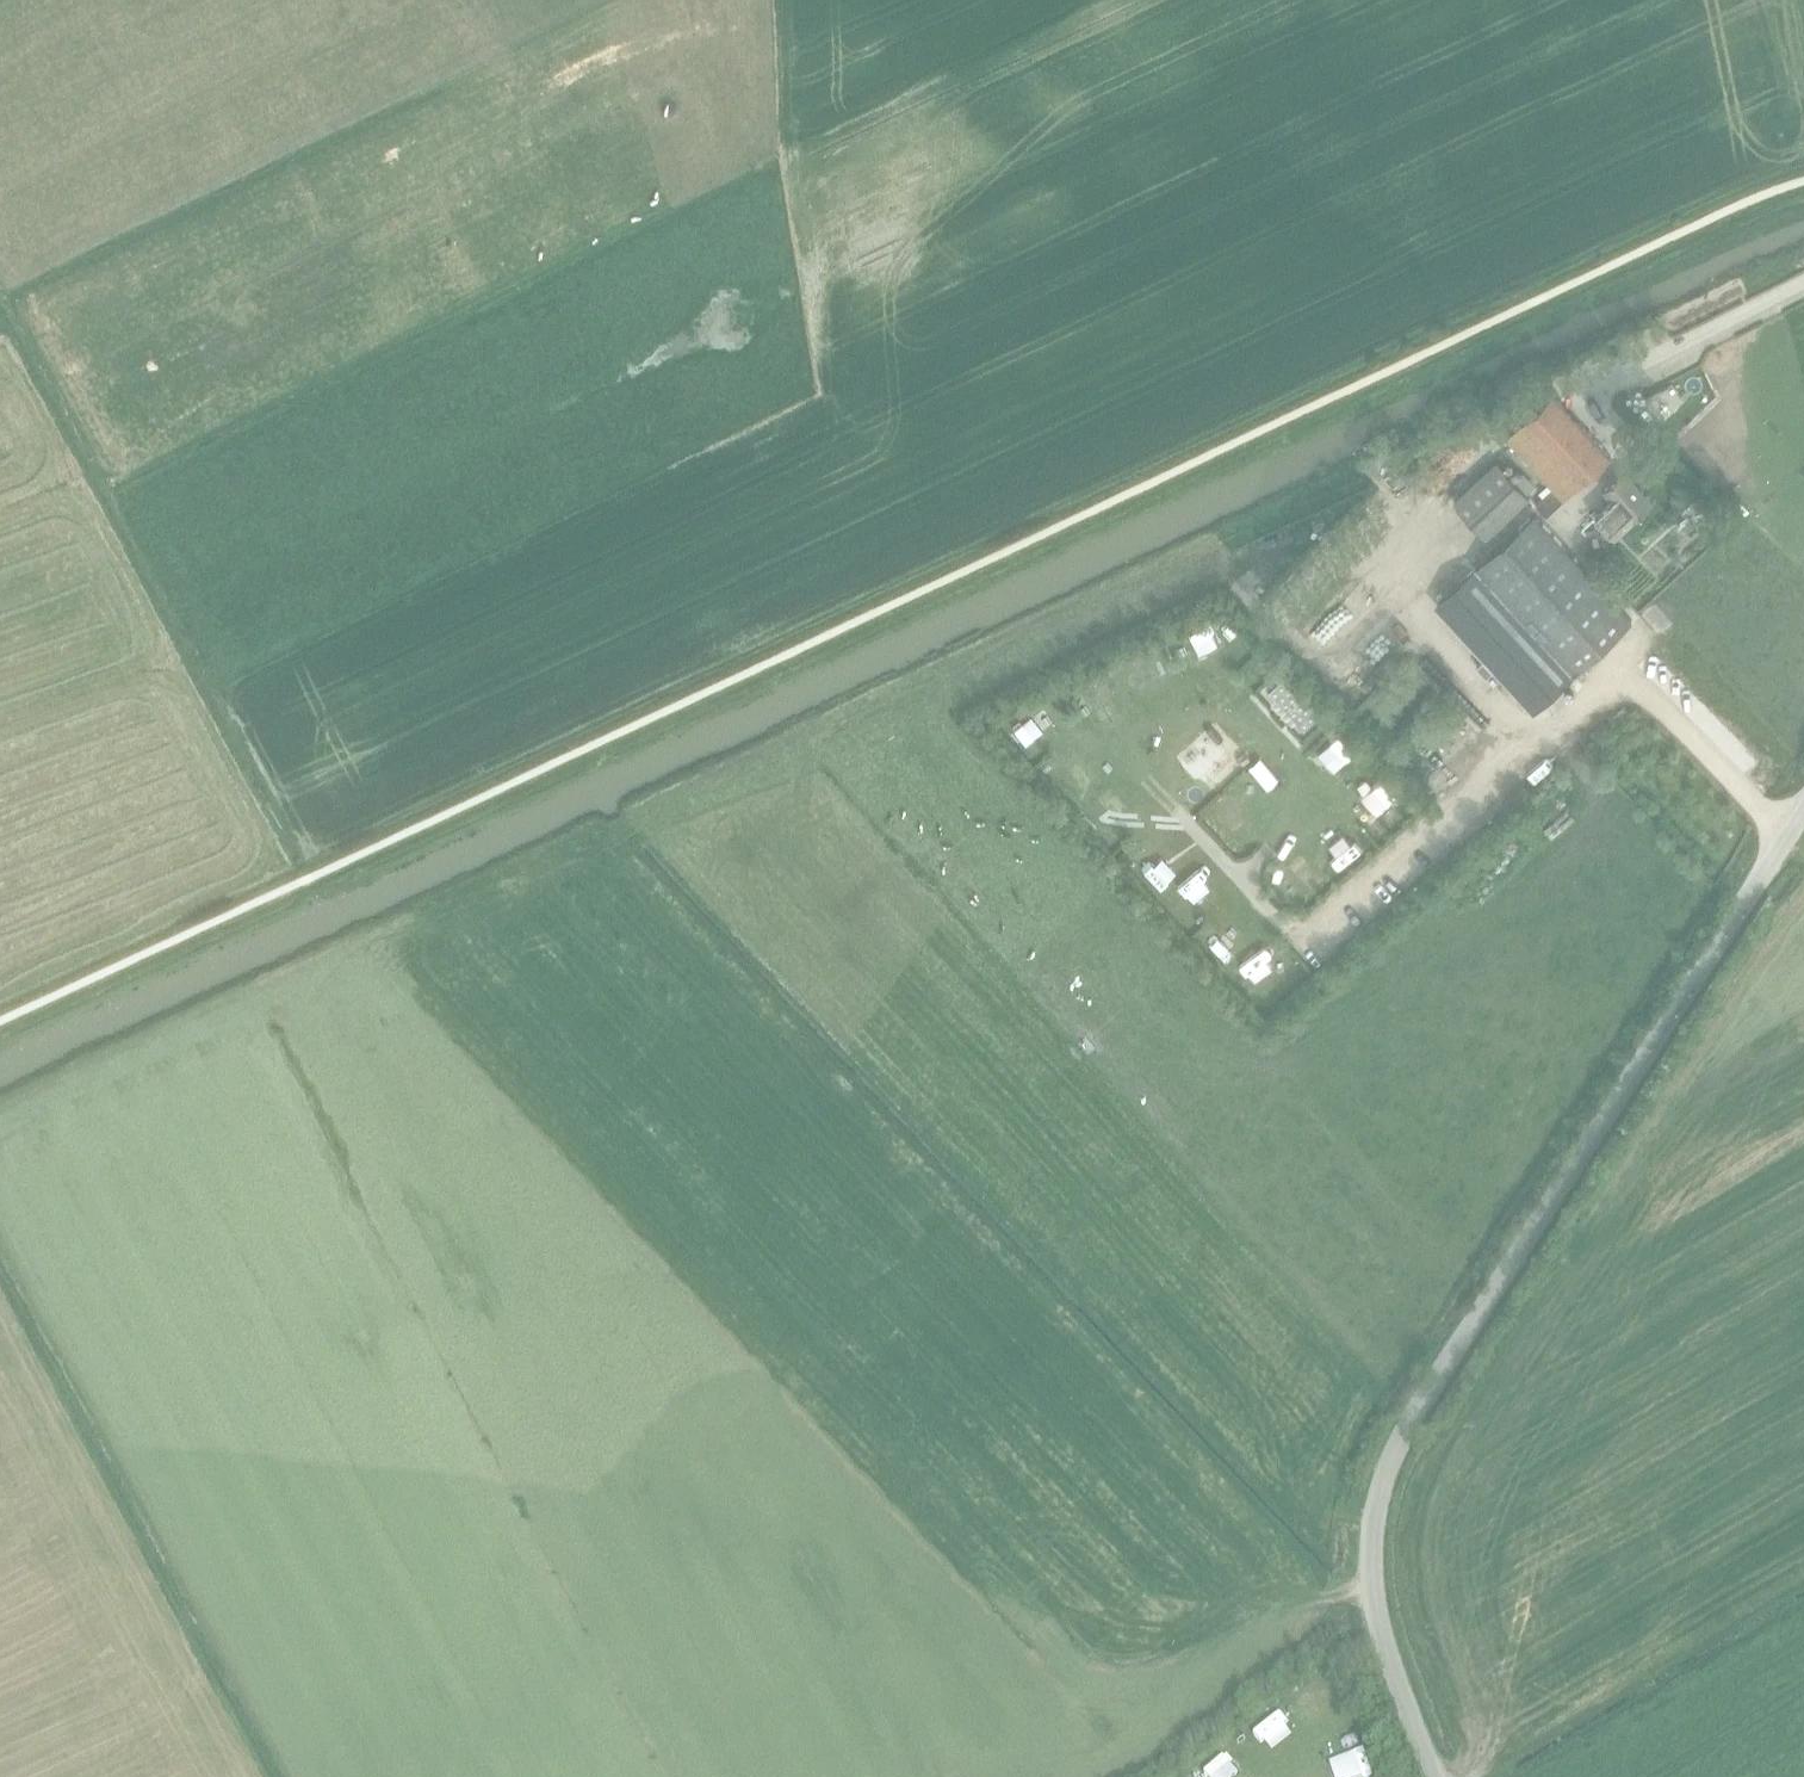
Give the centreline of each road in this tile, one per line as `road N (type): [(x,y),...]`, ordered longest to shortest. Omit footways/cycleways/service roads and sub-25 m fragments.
road 1 (unclassified): [(1433,1776),(1382,1633),(1370,1570),(1375,1511),(1396,1447),(1803,808)]

